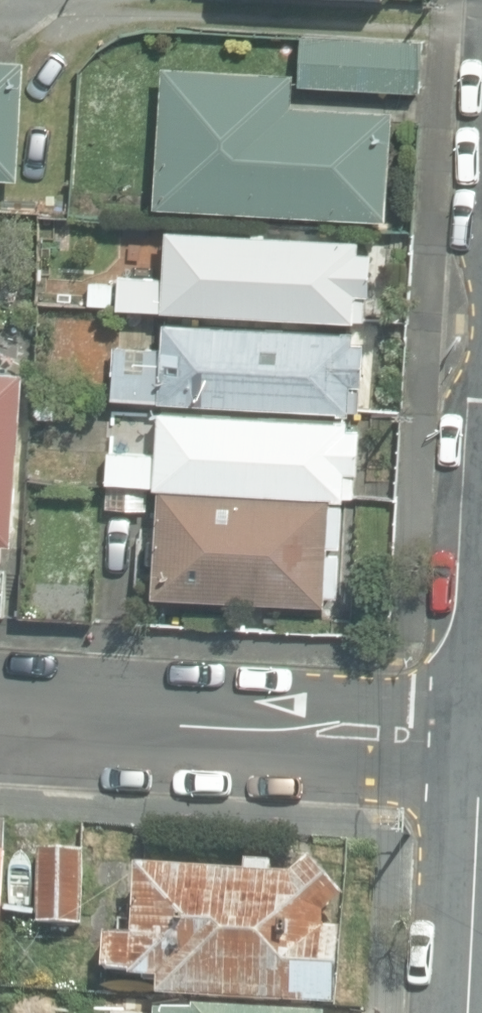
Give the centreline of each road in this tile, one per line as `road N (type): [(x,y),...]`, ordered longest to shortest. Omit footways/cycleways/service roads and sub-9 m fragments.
road 1 (residential): [(0,714),(481,742)]
road 2 (residential): [(472,1012),(481,834)]

